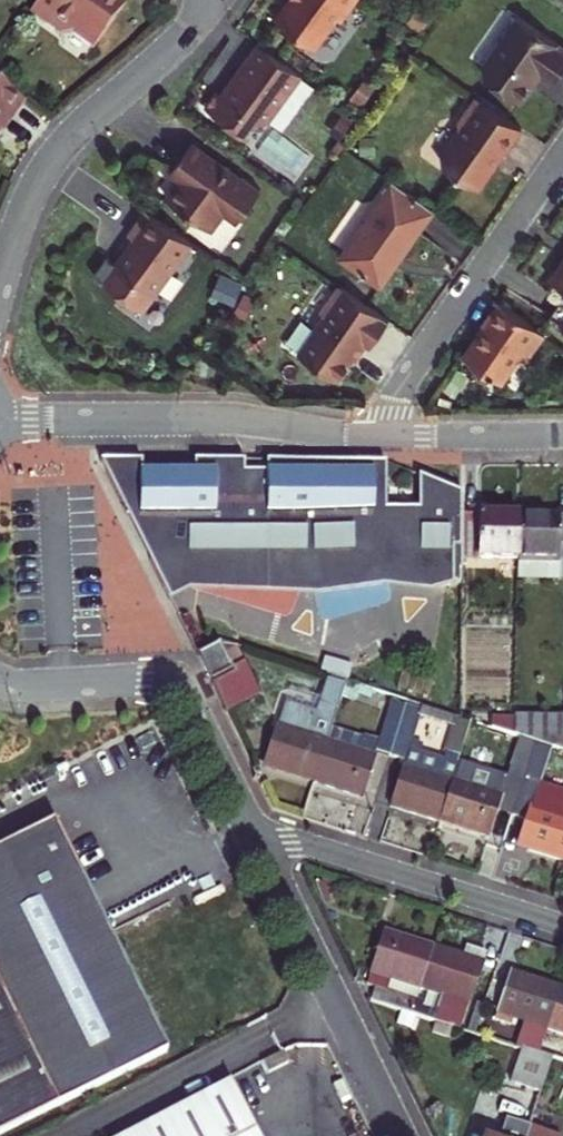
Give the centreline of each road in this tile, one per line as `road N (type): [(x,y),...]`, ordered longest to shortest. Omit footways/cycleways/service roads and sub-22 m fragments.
road 1 (tertiary): [(3,419),(228,419),(387,435)]
road 2 (residential): [(217,0),(55,158),(22,214),(0,290)]
road 3 (residential): [(387,435),(398,390),(562,148)]
road 4 (residential): [(257,839),(400,1135)]
road 5 (residential): [(257,839),(562,927)]
road 6 (residential): [(185,693),(162,680),(31,686),(0,678)]
road 7 (tertiary): [(387,435),(562,436)]
road 8 (residential): [(185,693),(257,839)]

